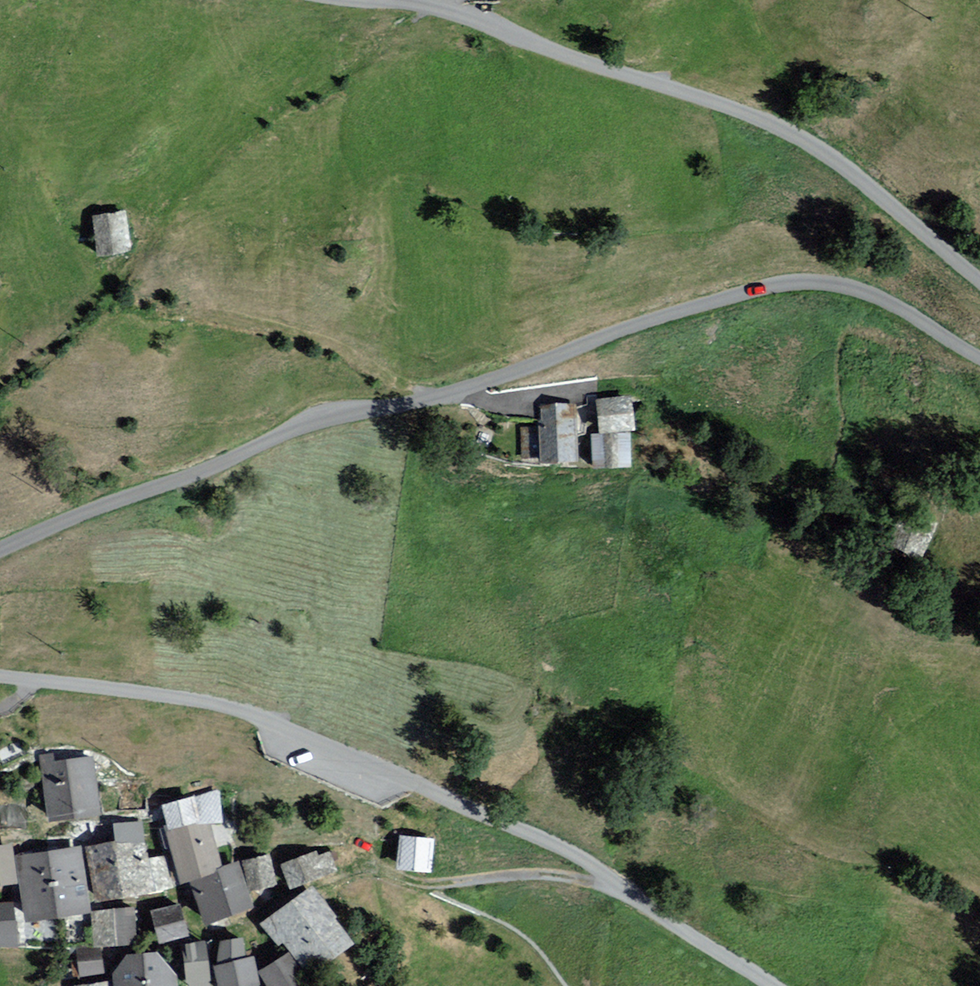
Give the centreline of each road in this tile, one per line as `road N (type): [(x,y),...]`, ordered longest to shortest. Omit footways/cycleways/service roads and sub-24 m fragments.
road 1 (residential): [(0,551),(223,467),(313,424),(455,392),(698,308),(785,287),(843,285),(979,360)]
road 2 (residential): [(760,985),(512,827),(249,716),(145,694),(0,679)]
road 3 (residential): [(979,284),(799,137),(430,9),(345,0)]
road 4 (track): [(606,880),(526,875),(426,883),(378,870),(261,910)]

